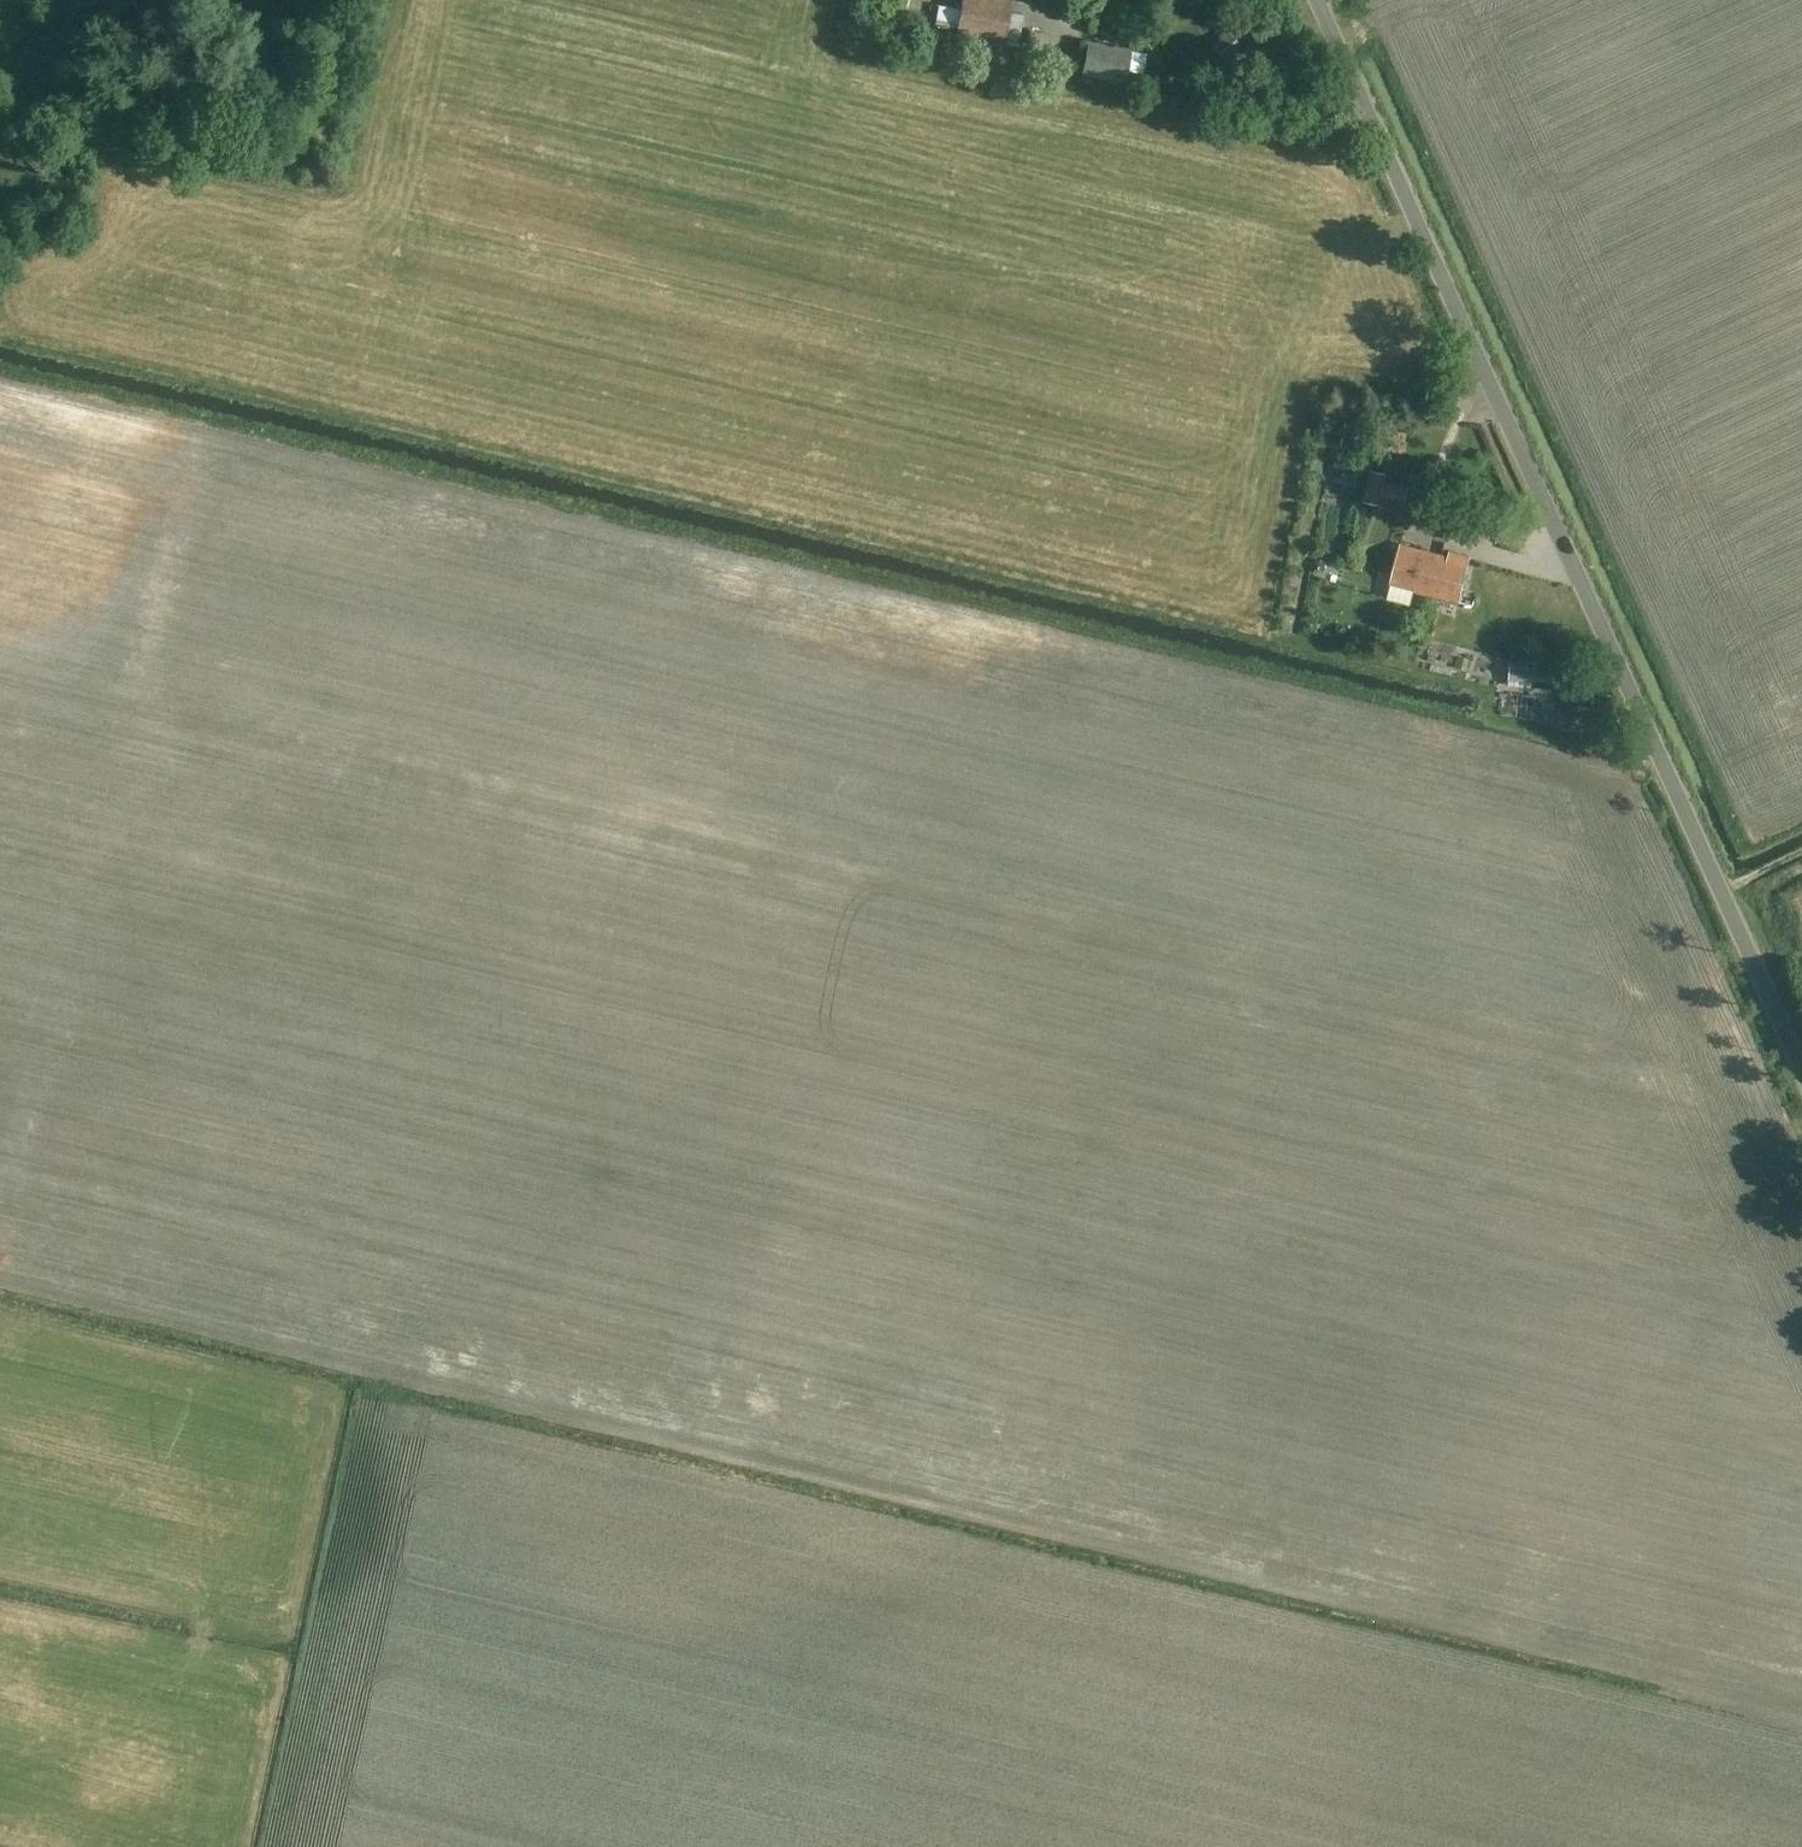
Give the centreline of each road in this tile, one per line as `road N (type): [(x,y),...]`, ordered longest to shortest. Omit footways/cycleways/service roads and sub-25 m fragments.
road 1 (unclassified): [(1801,1053),(1316,0)]

